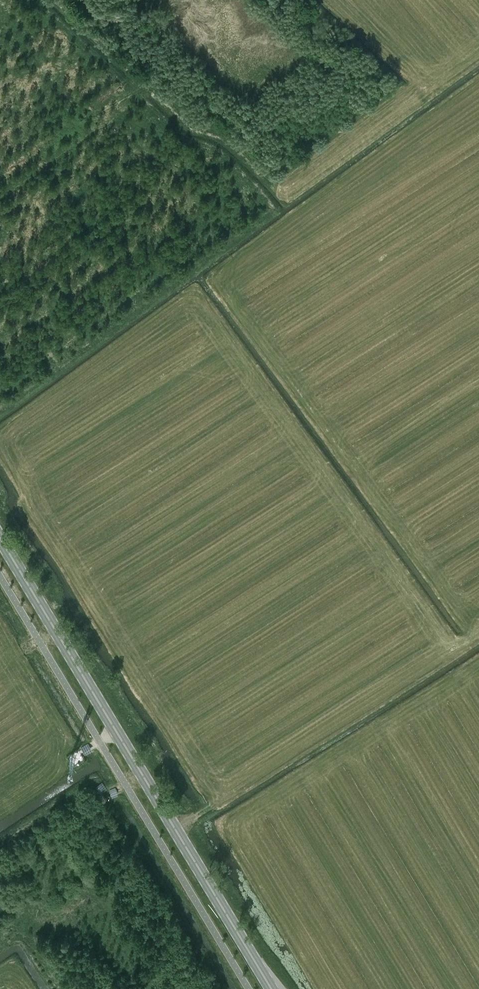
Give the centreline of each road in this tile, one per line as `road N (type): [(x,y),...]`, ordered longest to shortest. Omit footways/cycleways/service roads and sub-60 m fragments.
road 1 (secondary): [(272,988),(0,540)]

